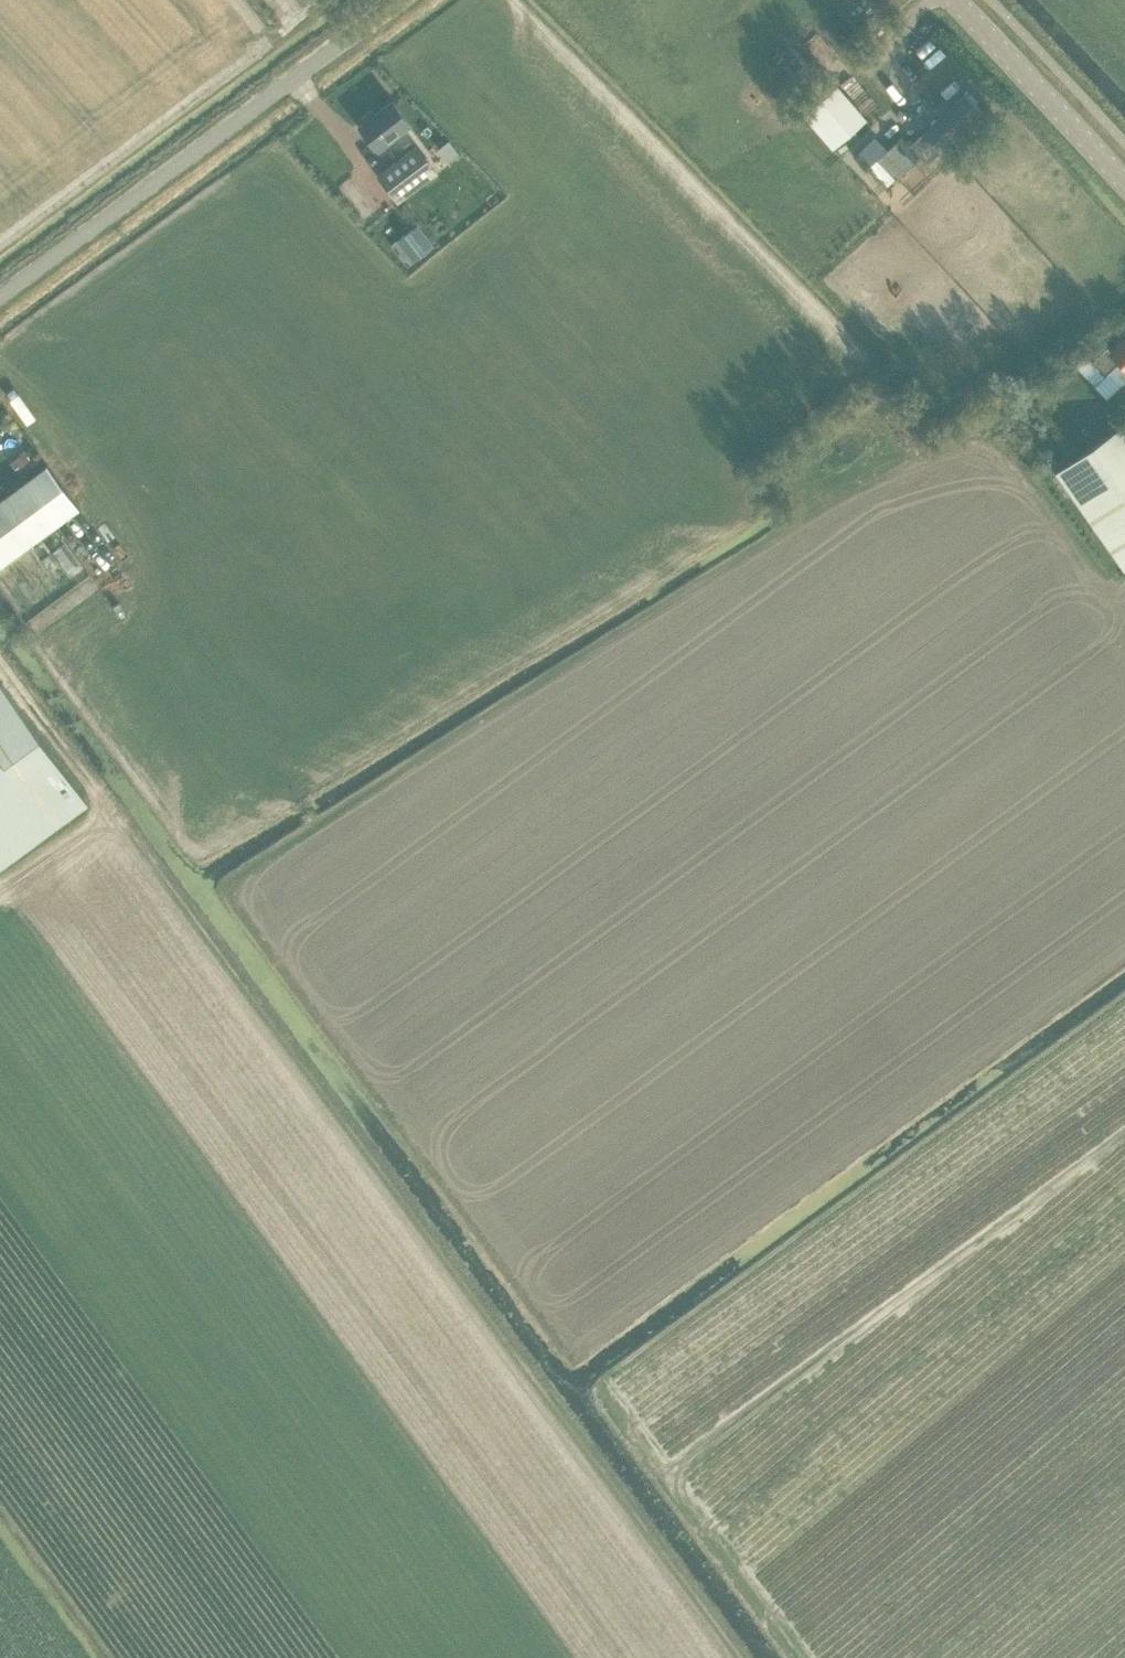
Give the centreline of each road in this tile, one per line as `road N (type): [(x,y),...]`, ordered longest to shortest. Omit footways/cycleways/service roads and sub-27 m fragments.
road 1 (unclassified): [(0,300),(407,0)]
road 2 (tertiary): [(1124,182),(953,0)]

